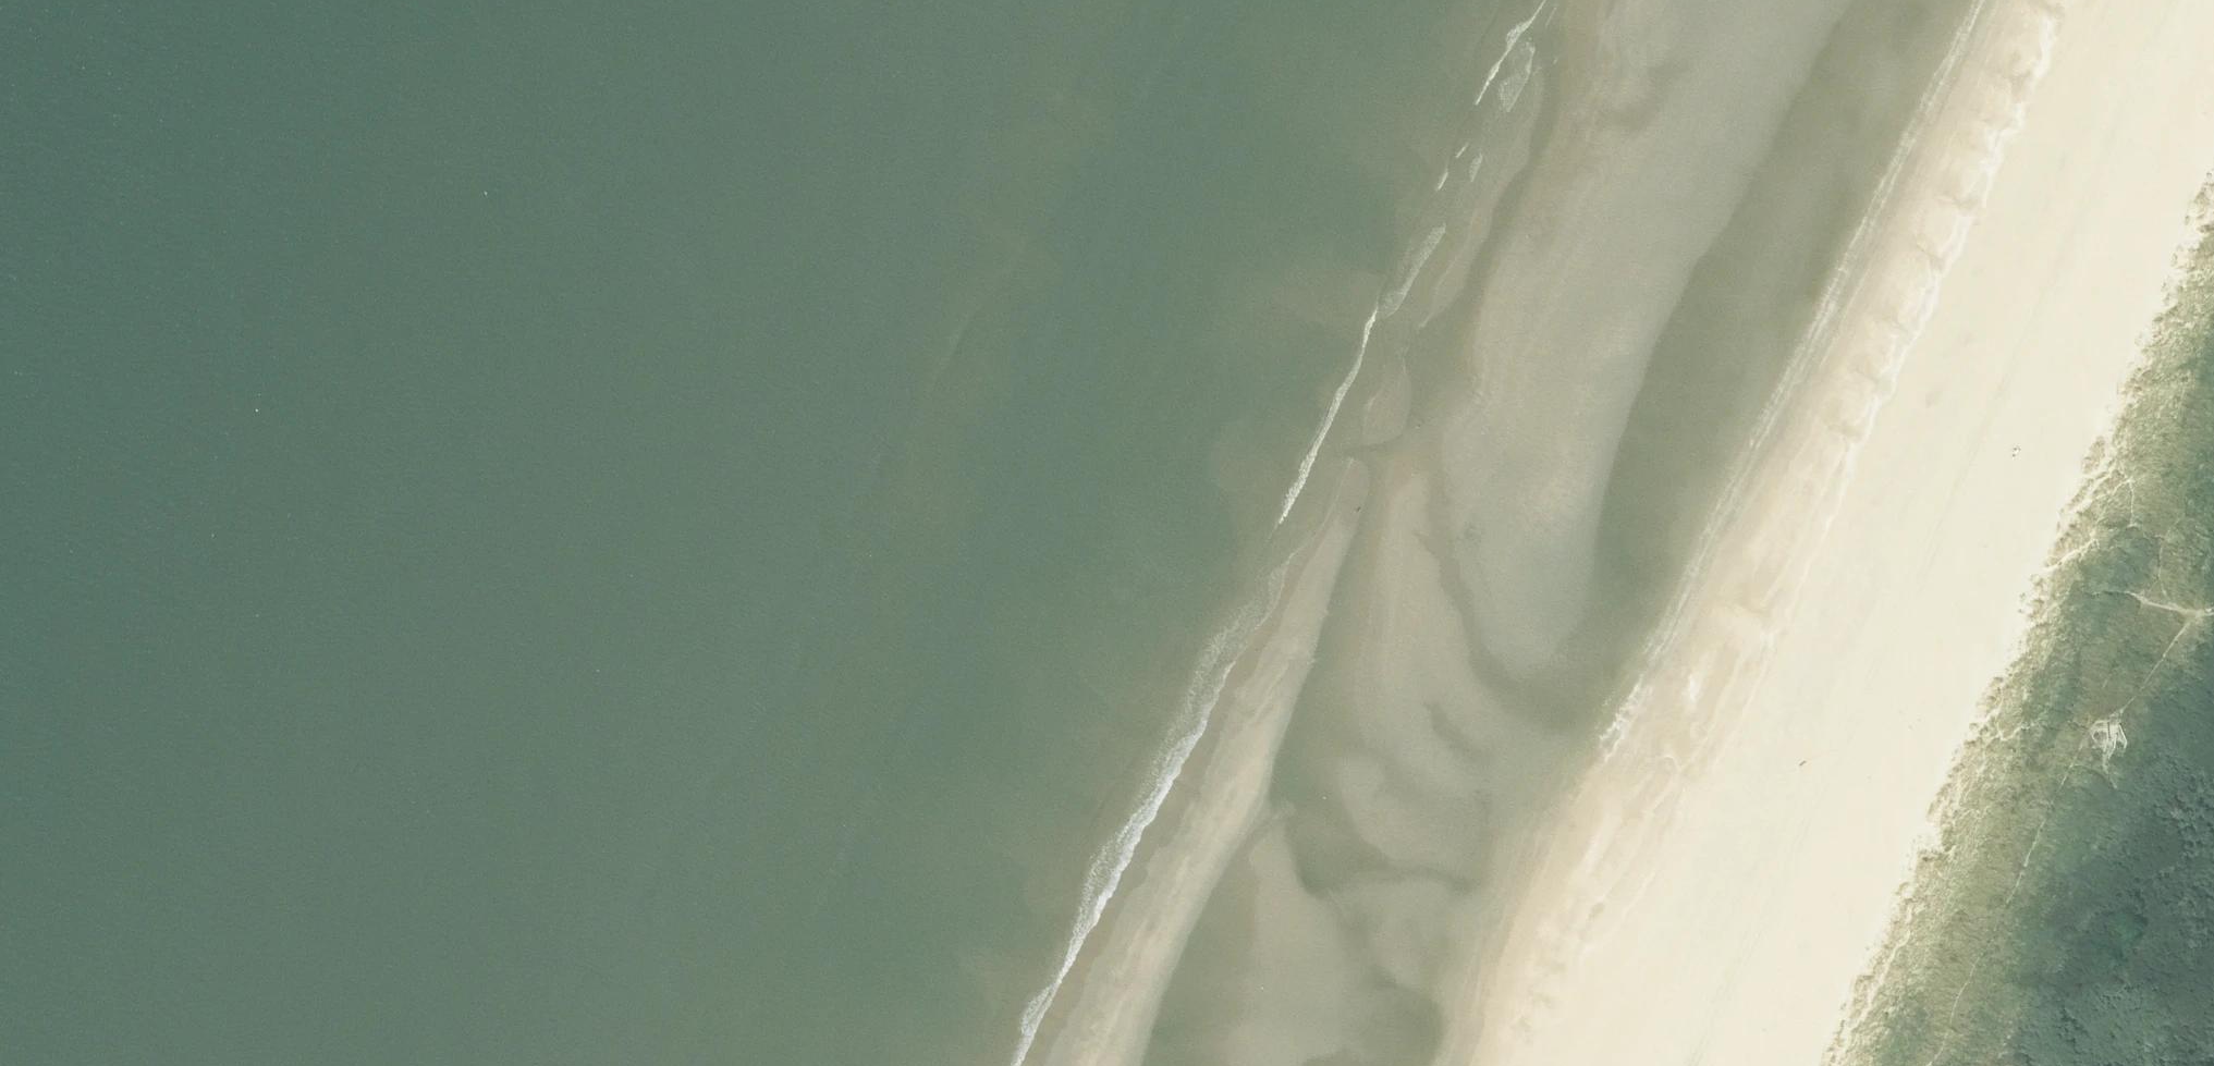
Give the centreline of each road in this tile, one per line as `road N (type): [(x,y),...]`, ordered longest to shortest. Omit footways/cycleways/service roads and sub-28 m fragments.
road 1 (track): [(2195,611),(2127,708),(2082,725),(2038,721),(2013,725),(1999,739),(1998,726),(1981,734),(1884,698)]
road 2 (track): [(2213,606),(2195,611),(2102,588),(2087,592),(2074,553),(2043,570),(1952,546)]

